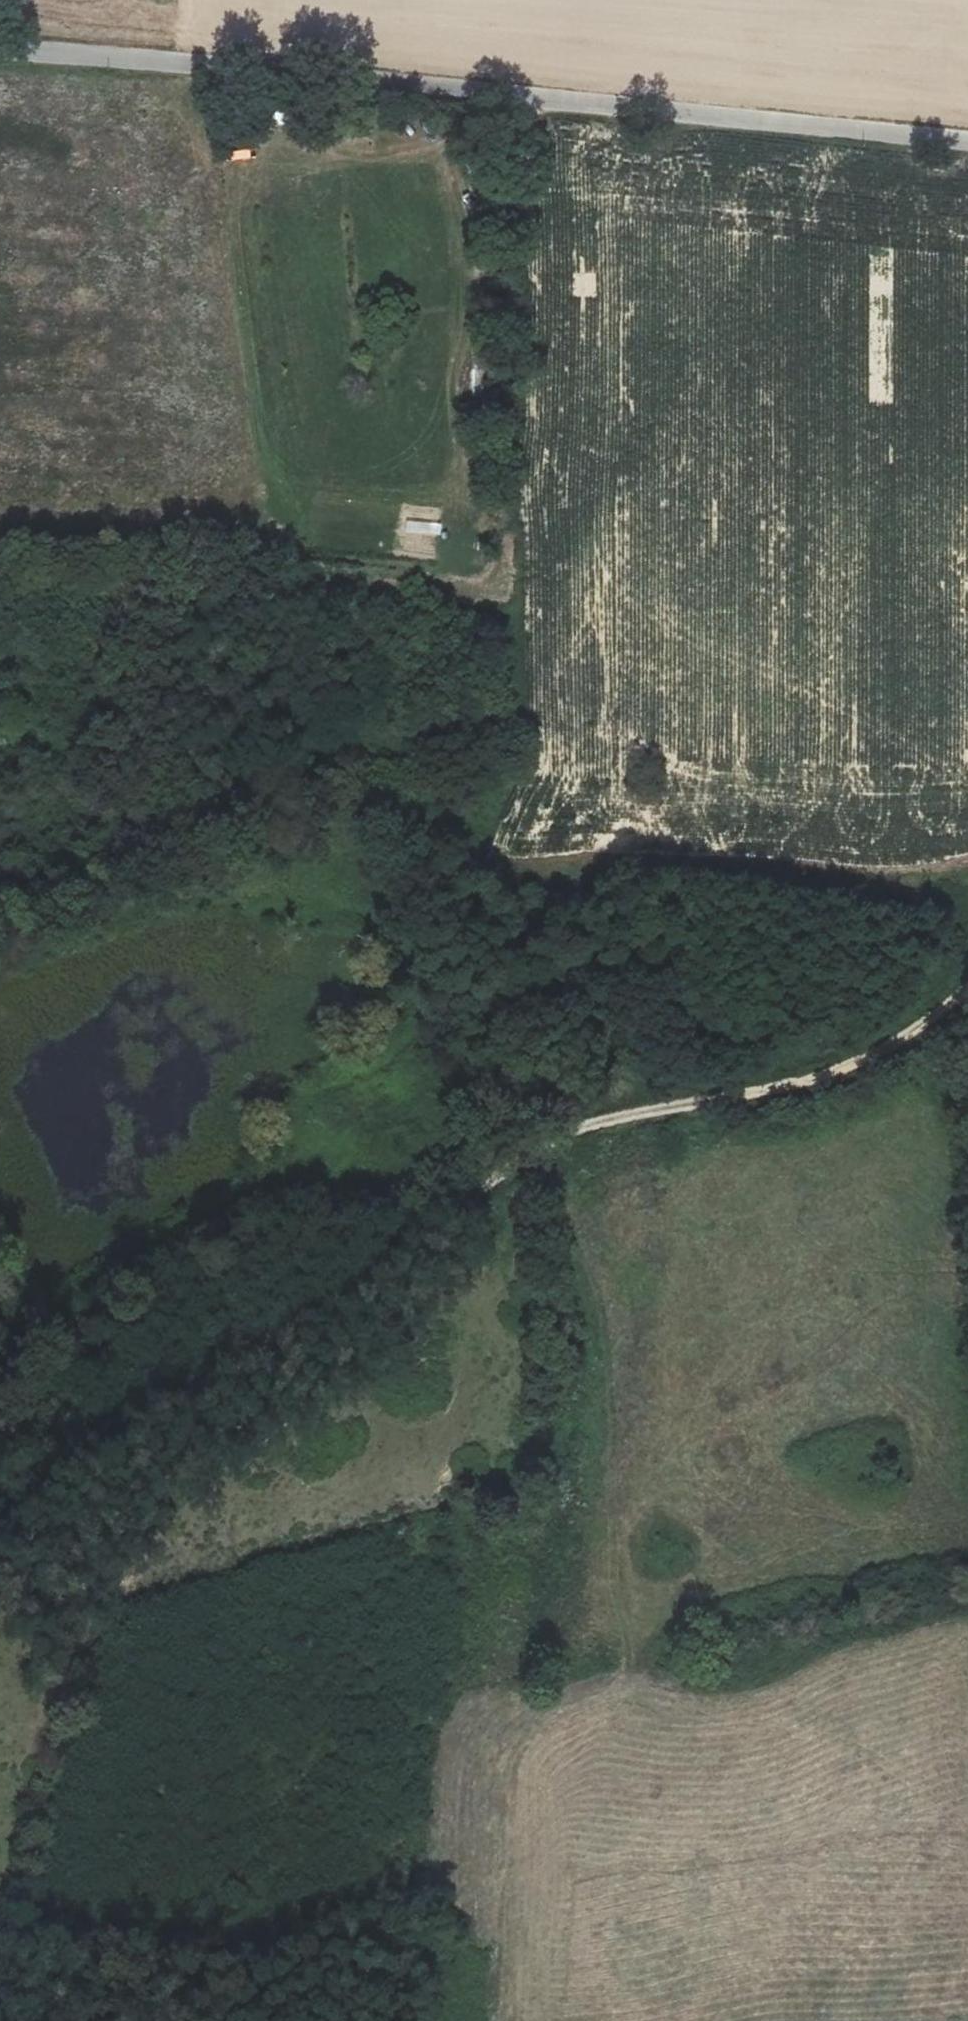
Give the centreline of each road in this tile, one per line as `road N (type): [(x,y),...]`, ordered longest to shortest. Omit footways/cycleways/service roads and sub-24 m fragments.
road 1 (track): [(967,986),(876,1053),(757,1096),(617,1118),(544,1143),(334,1301),(0,1524)]
road 2 (unclassified): [(0,56),(967,142)]
road 3 (track): [(544,1143),(585,1239),(616,1421)]

